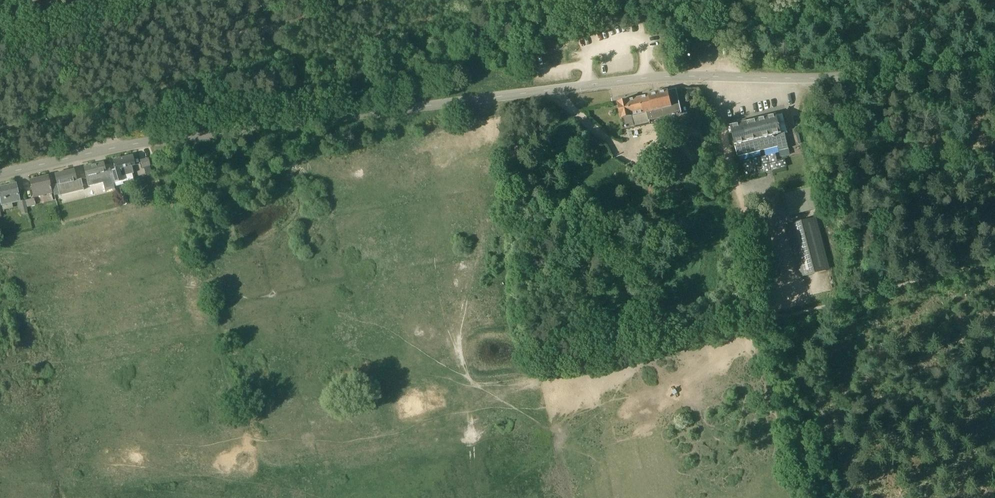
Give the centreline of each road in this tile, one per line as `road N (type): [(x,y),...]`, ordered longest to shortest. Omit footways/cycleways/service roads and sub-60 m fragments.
road 1 (unclassified): [(0,175),(133,145),(649,77),(838,77),(994,65)]

